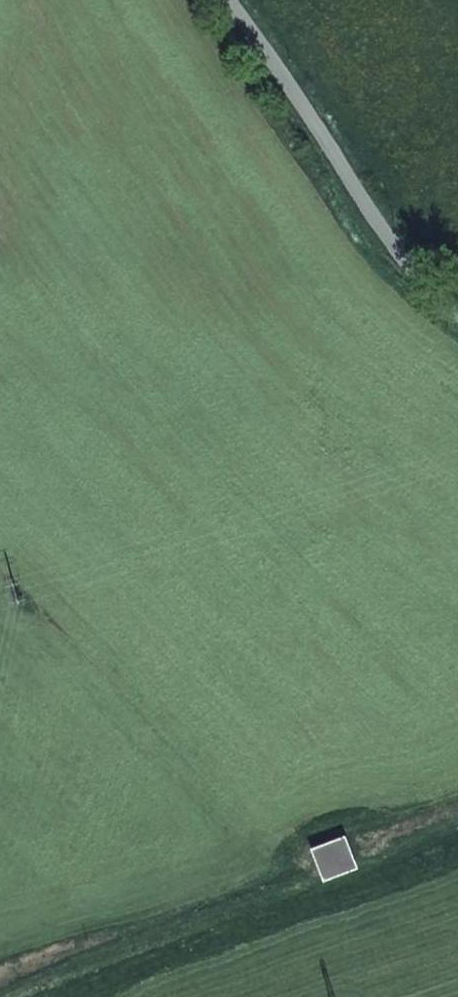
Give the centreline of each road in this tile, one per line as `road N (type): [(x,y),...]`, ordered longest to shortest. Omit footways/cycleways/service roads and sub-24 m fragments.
road 1 (unclassified): [(224,0),(422,287),(457,310)]

